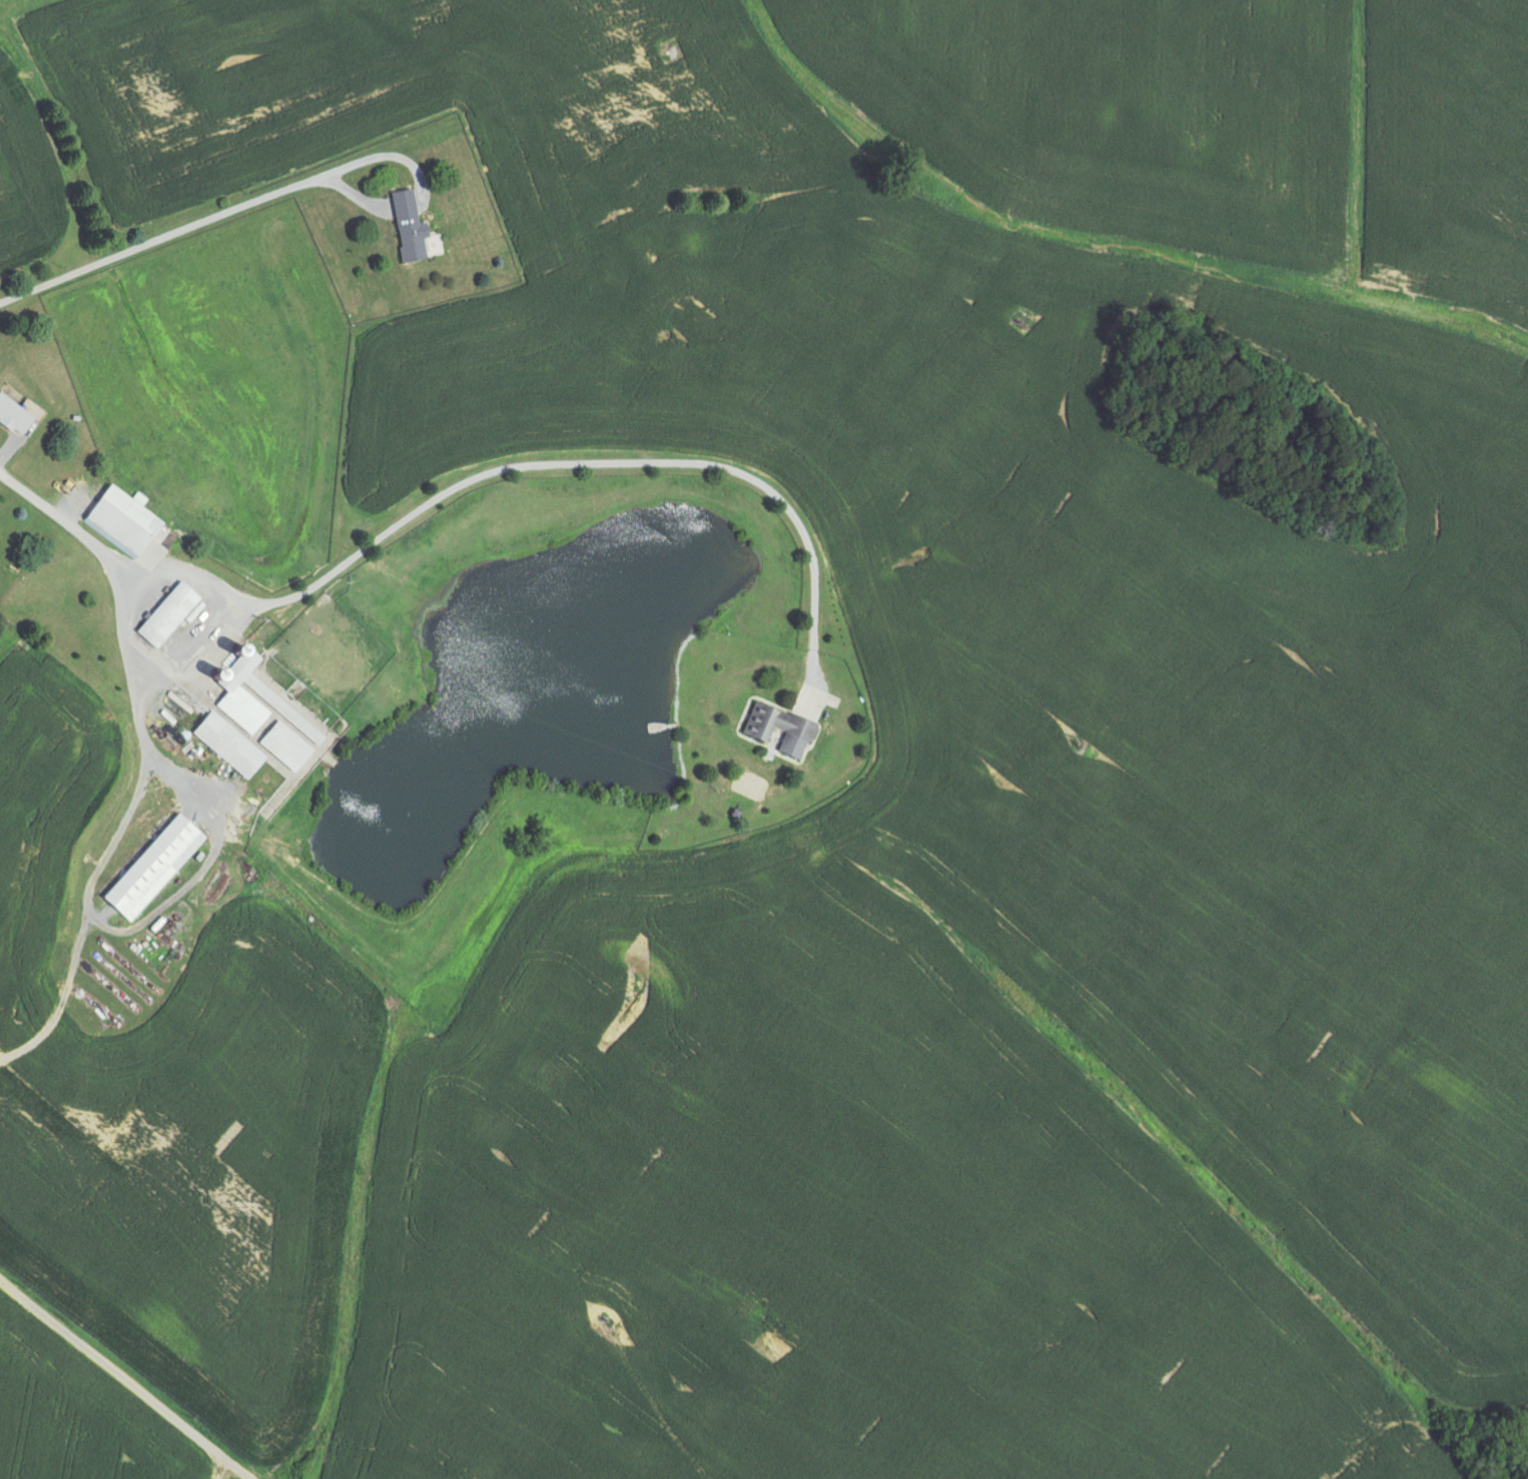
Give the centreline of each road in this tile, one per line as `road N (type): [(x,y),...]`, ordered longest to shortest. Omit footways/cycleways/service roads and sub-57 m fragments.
road 1 (residential): [(253,1478),(0,1282)]

